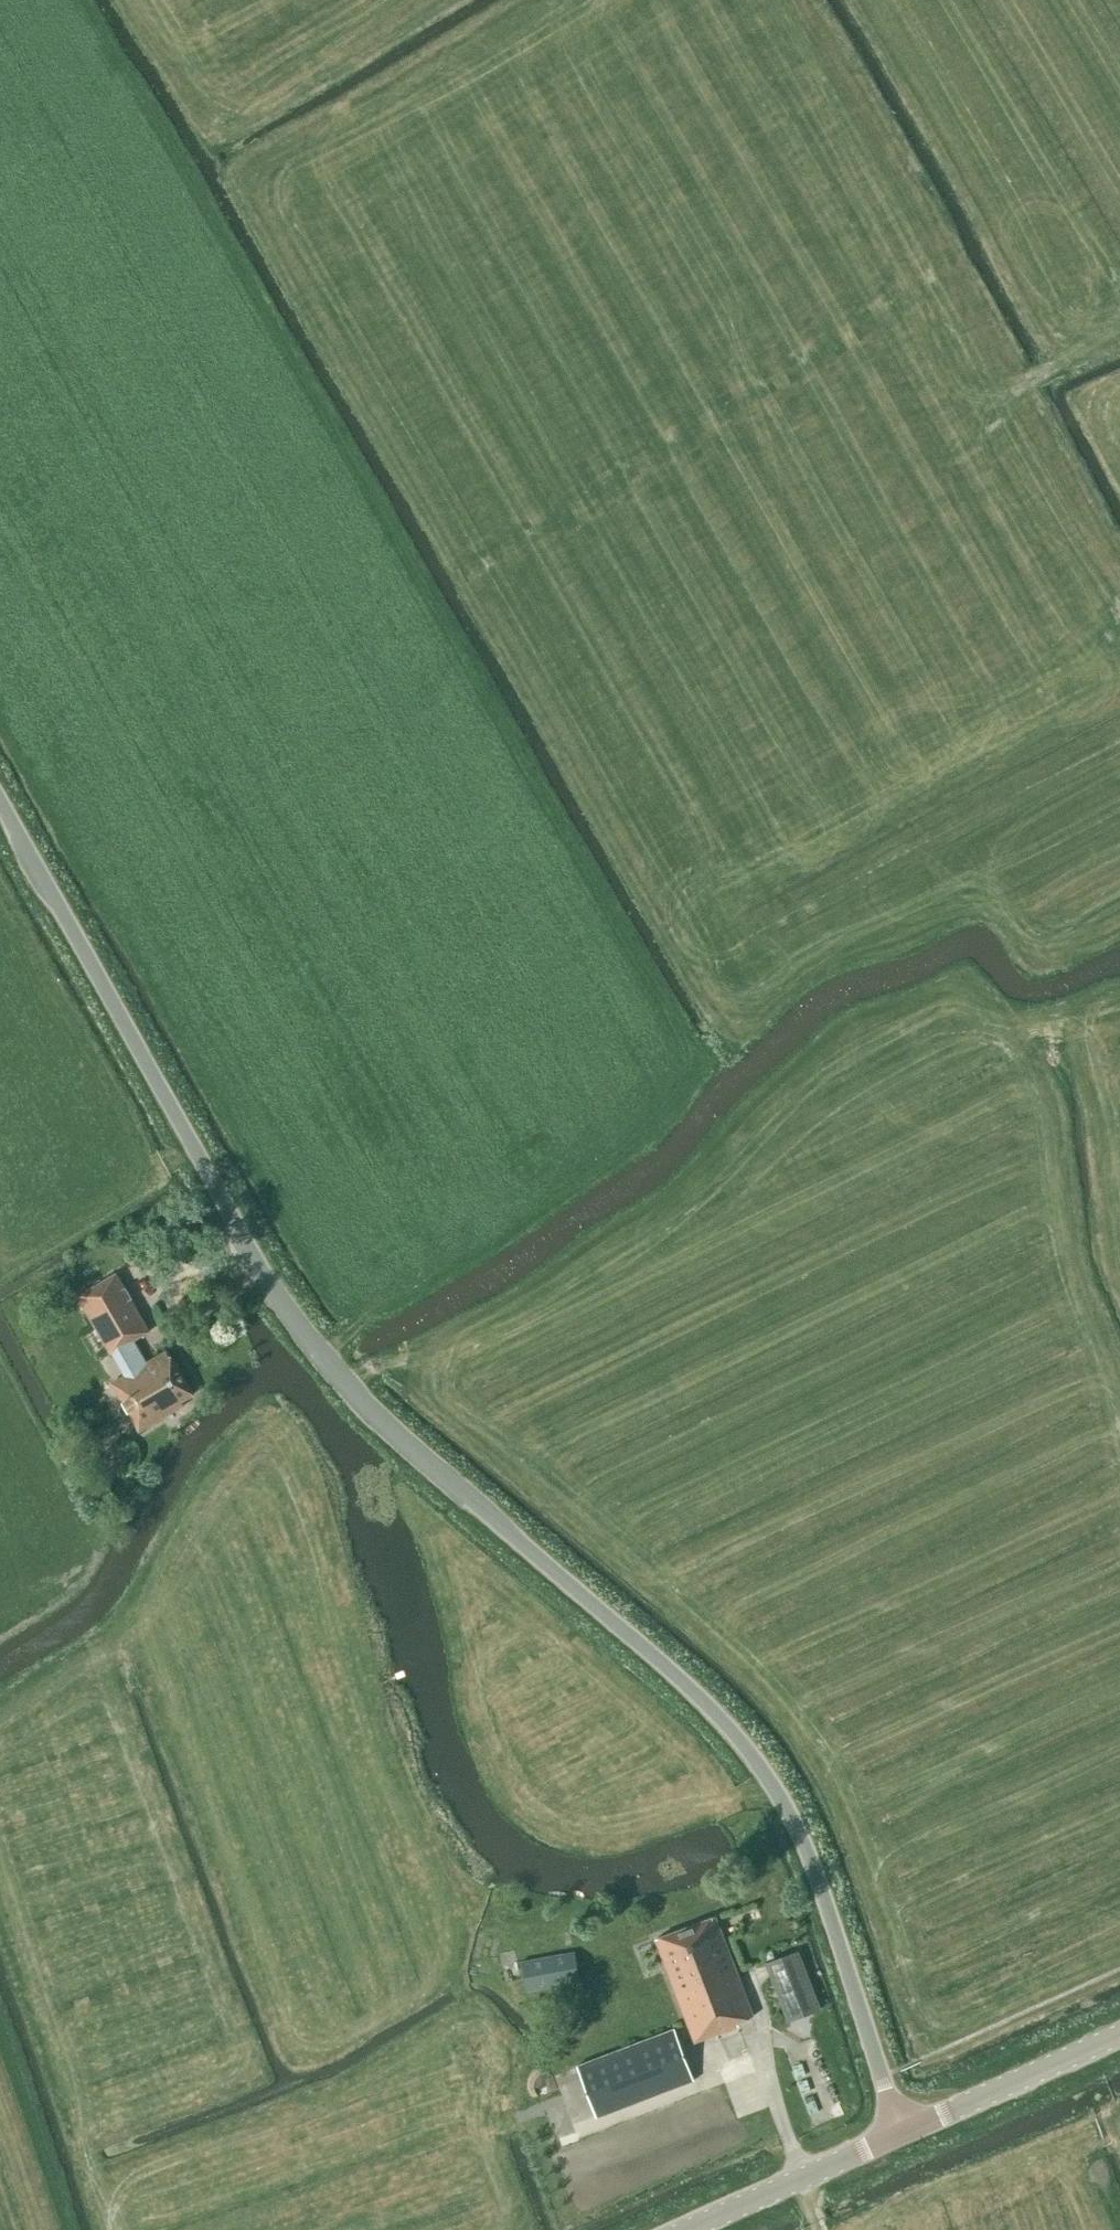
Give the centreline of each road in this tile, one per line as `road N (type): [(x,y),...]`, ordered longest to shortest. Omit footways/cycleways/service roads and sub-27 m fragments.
road 1 (unclassified): [(909,2136),(819,1870),(771,1777),(729,1728),(375,1423),(302,1336),(0,799)]
road 2 (secondary): [(909,2136),(1119,2041)]
road 3 (secondary): [(699,2229),(909,2136)]

